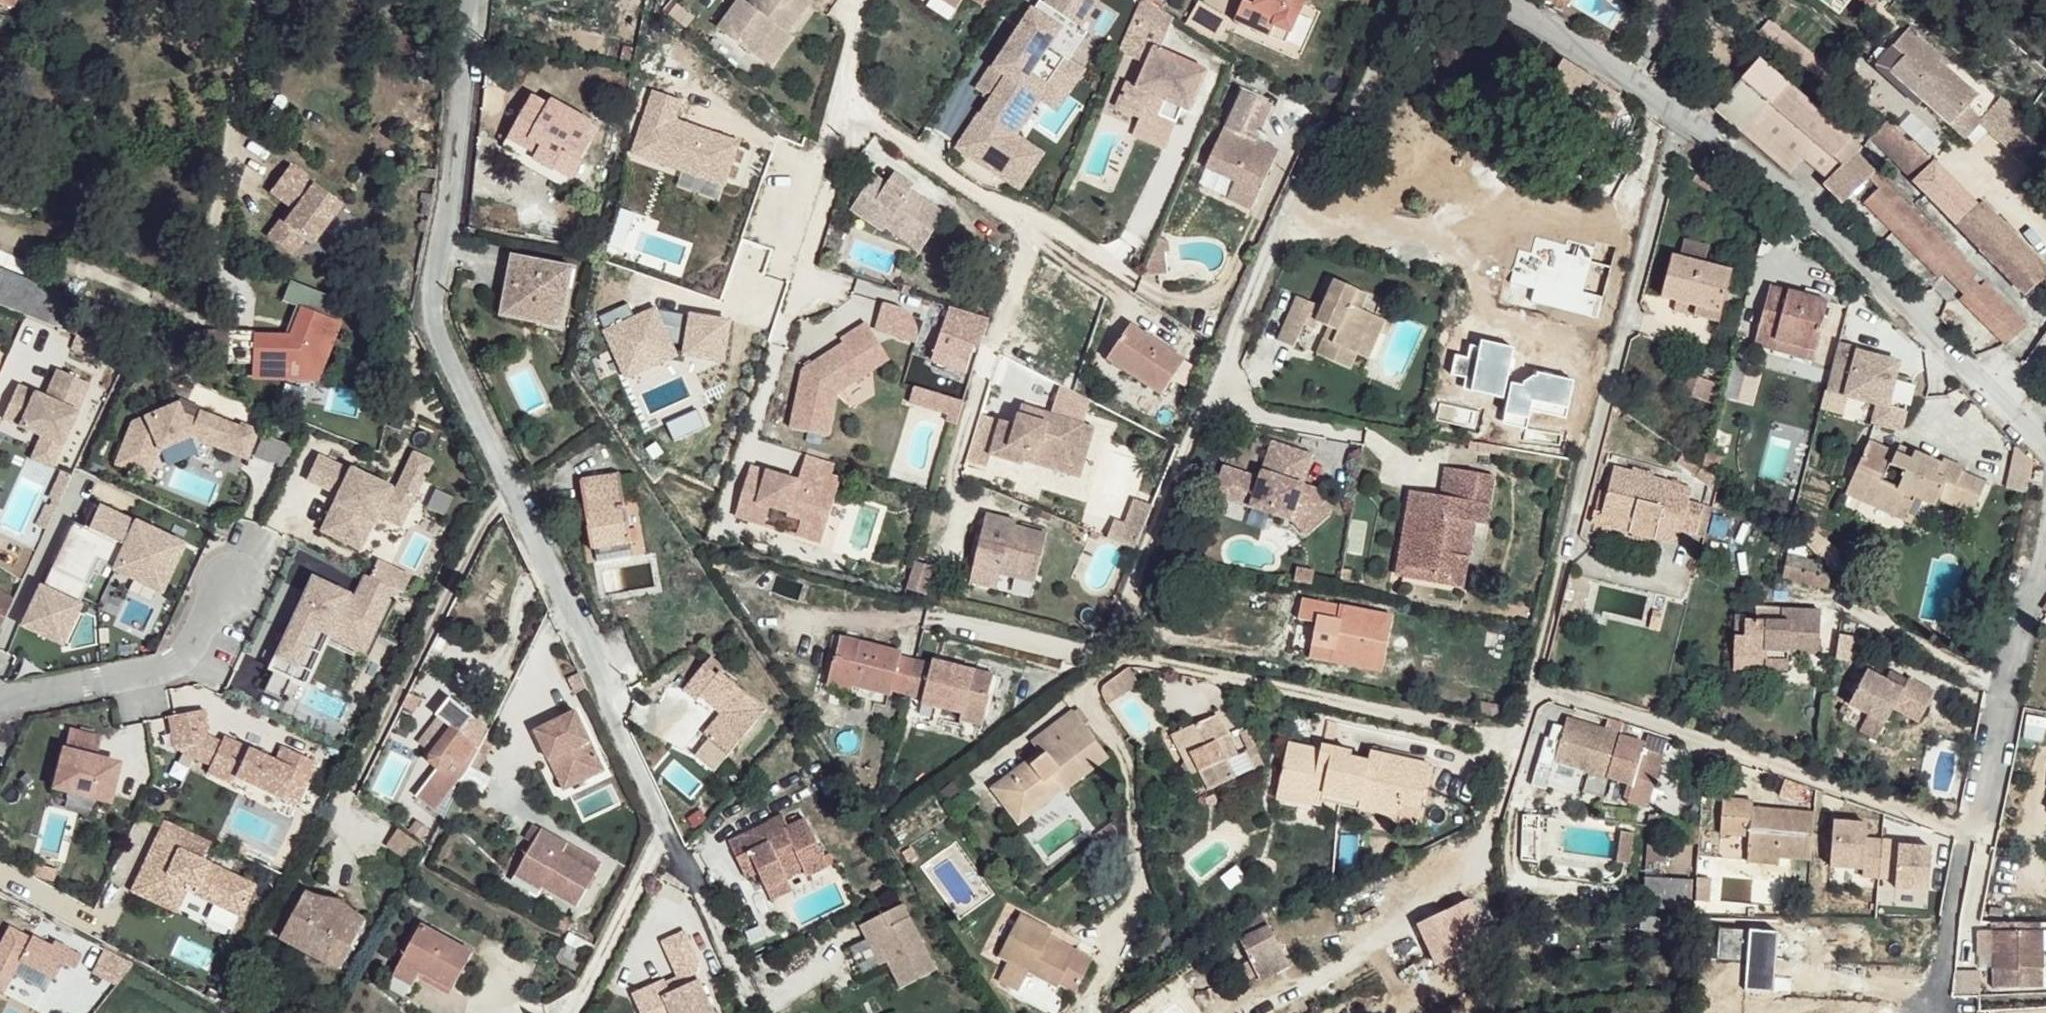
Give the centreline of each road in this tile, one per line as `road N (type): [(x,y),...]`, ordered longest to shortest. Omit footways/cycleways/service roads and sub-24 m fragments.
road 1 (residential): [(665,826),(432,339),(475,0)]
road 2 (residential): [(1407,0),(1245,304),(1117,632),(1086,647),(942,617)]
road 3 (residential): [(1537,694),(1618,713),(1974,835),(2045,553)]
road 4 (residential): [(1537,694),(1533,683),(1686,114)]
road 5 (residential): [(1133,820),(1122,752),(1087,703),(1089,690),(1119,664),(1143,656),(1518,740)]
road 6 (residential): [(2045,438),(1877,265),(1686,114)]
road 7 (residential): [(1218,70),(1132,255),(1106,259),(1037,210),(992,200)]
road 8 (residential): [(959,473),(1035,236),(992,200)]
road 9 (residential): [(842,953),(782,996),(745,989),(665,826)]
road 10 (residential): [(493,1005),(558,1010),(592,987),(665,826)]
road 11 (residential): [(0,700),(179,657),(228,588)]
road 12 (residential): [(863,115),(780,344)]
road 13 (residential): [(1686,114),(1487,0)]
road 14 (residential): [(992,200),(863,115)]
road 15 (residential): [(863,115),(840,93),(863,0)]

